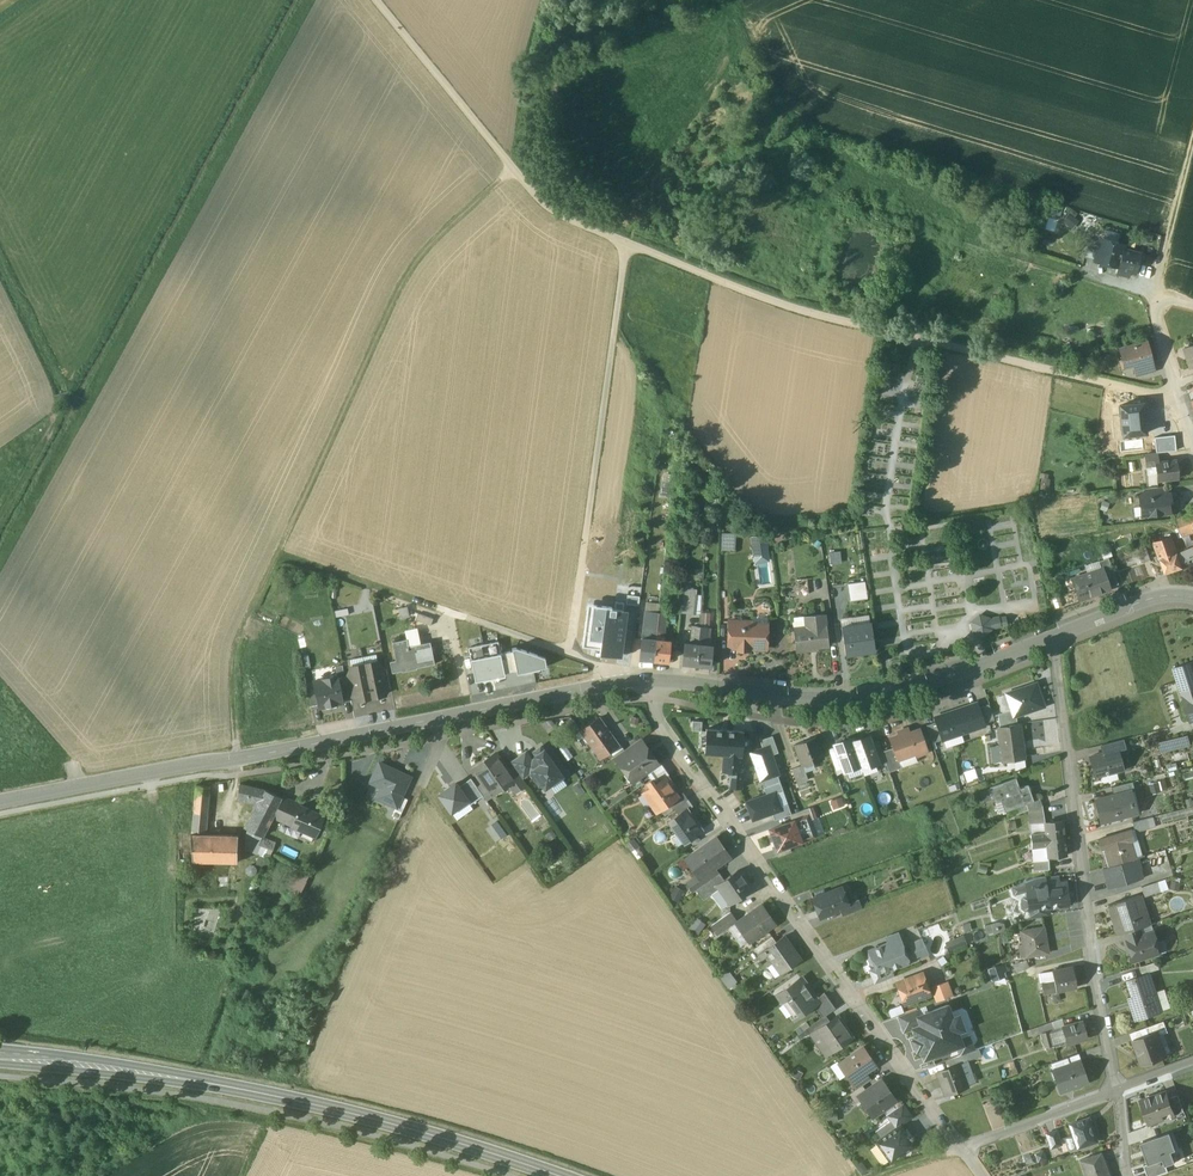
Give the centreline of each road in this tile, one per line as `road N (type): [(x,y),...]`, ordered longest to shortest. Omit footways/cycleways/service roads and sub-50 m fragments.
road 1 (track): [(516,172),(415,251),(404,270),(234,653),(237,759)]
road 2 (residential): [(653,679),(0,802)]
road 3 (primary): [(560,1175),(204,1079),(0,1054)]
road 4 (track): [(631,249),(787,310),(1178,400)]
road 5 (residential): [(653,679),(652,711),(961,1149)]
road 6 (track): [(730,0),(794,141),(844,192),(1007,258),(1151,292)]
road 7 (residential): [(1053,638),(1109,1093)]
road 8 (residential): [(1053,638),(914,690),(837,700),(653,679)]
road 9 (track): [(569,654),(631,249)]
road 10 (track): [(631,249),(543,204),(376,0)]
road 11 (track): [(279,550),(437,607)]
road 12 (residential): [(1109,1093),(961,1149)]
road 13 (residential): [(1151,289),(1192,440)]
road 14 (residential): [(1192,599),(1156,598),(1053,638)]
road 15 (track): [(1192,152),(1151,289)]

